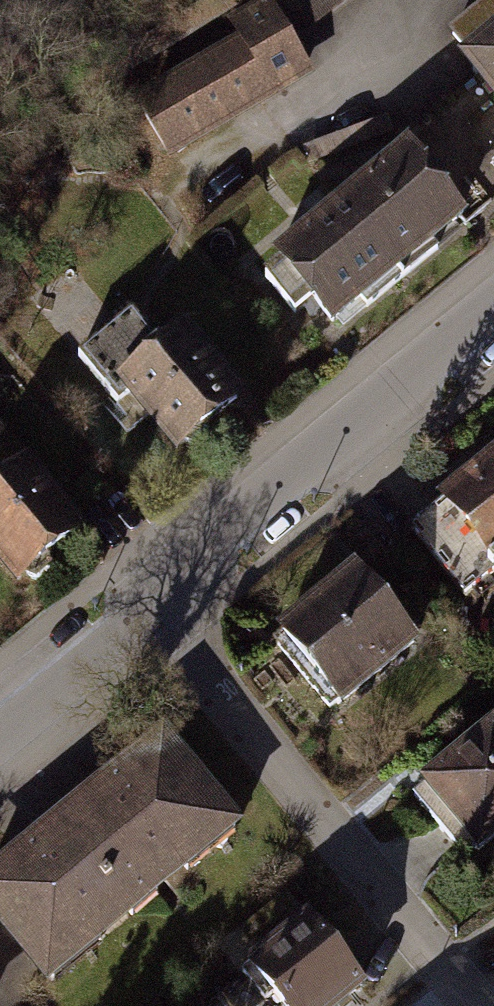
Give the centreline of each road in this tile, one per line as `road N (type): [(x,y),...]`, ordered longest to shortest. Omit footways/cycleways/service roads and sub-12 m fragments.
road 1 (residential): [(151,607),(477,1005)]
road 2 (residential): [(493,313),(151,607)]
road 3 (residential): [(151,607),(0,733)]

